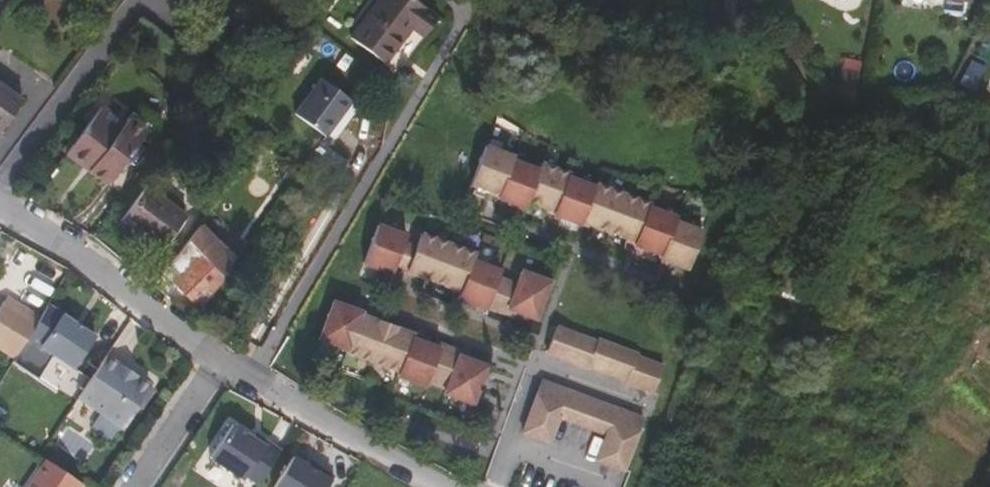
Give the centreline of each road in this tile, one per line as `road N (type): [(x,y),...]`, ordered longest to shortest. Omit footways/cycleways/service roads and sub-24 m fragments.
road 1 (residential): [(0,209),(221,357)]
road 2 (residential): [(221,357),(440,486)]
road 3 (residential): [(221,357),(133,486)]

